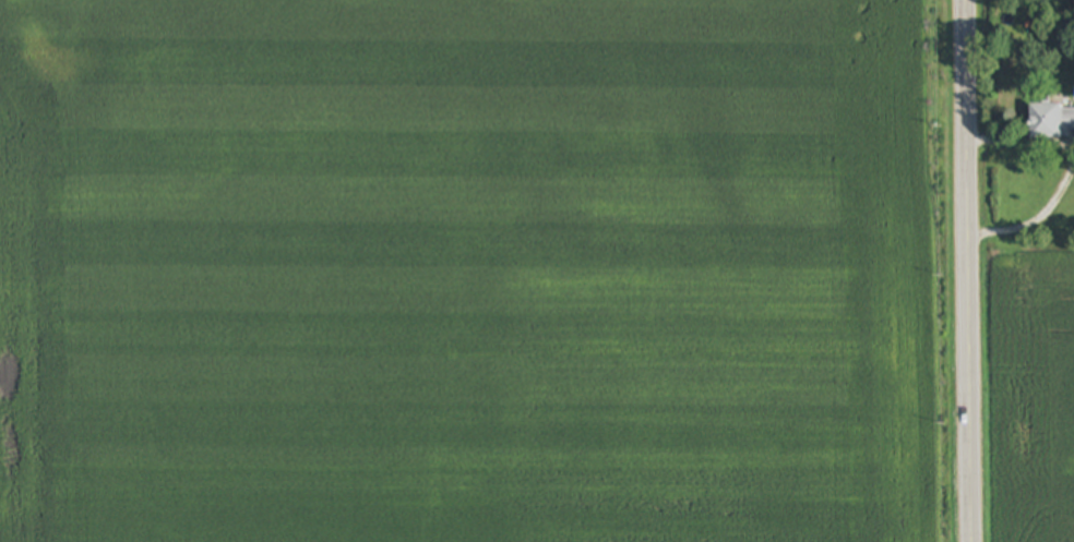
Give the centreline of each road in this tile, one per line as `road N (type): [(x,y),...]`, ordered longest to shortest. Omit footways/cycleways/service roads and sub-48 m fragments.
road 1 (secondary): [(973,541),(967,0)]

